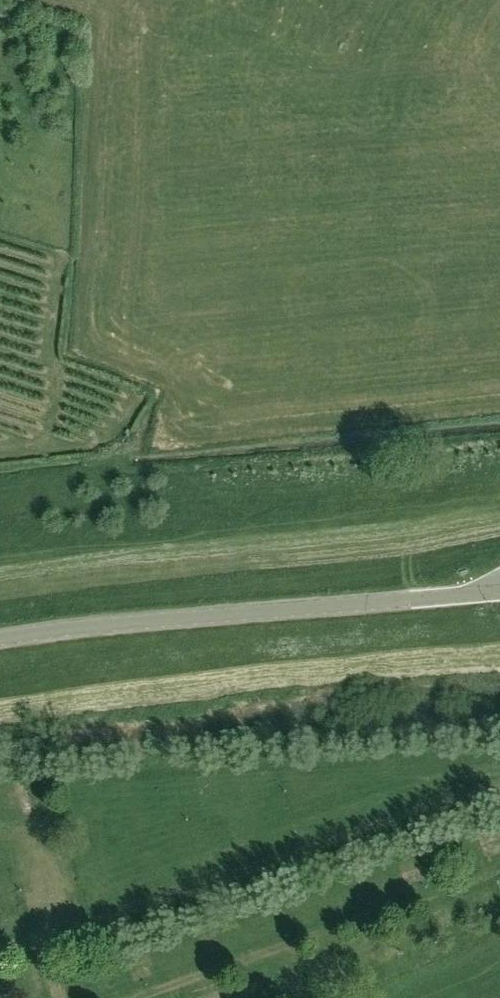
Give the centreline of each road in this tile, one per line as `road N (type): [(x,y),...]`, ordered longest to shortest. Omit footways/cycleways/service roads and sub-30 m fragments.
road 1 (tertiary): [(0,637),(499,590)]
road 2 (track): [(453,799),(21,946)]
road 3 (track): [(137,997),(499,870)]
road 4 (track): [(55,935),(37,860),(0,799)]

